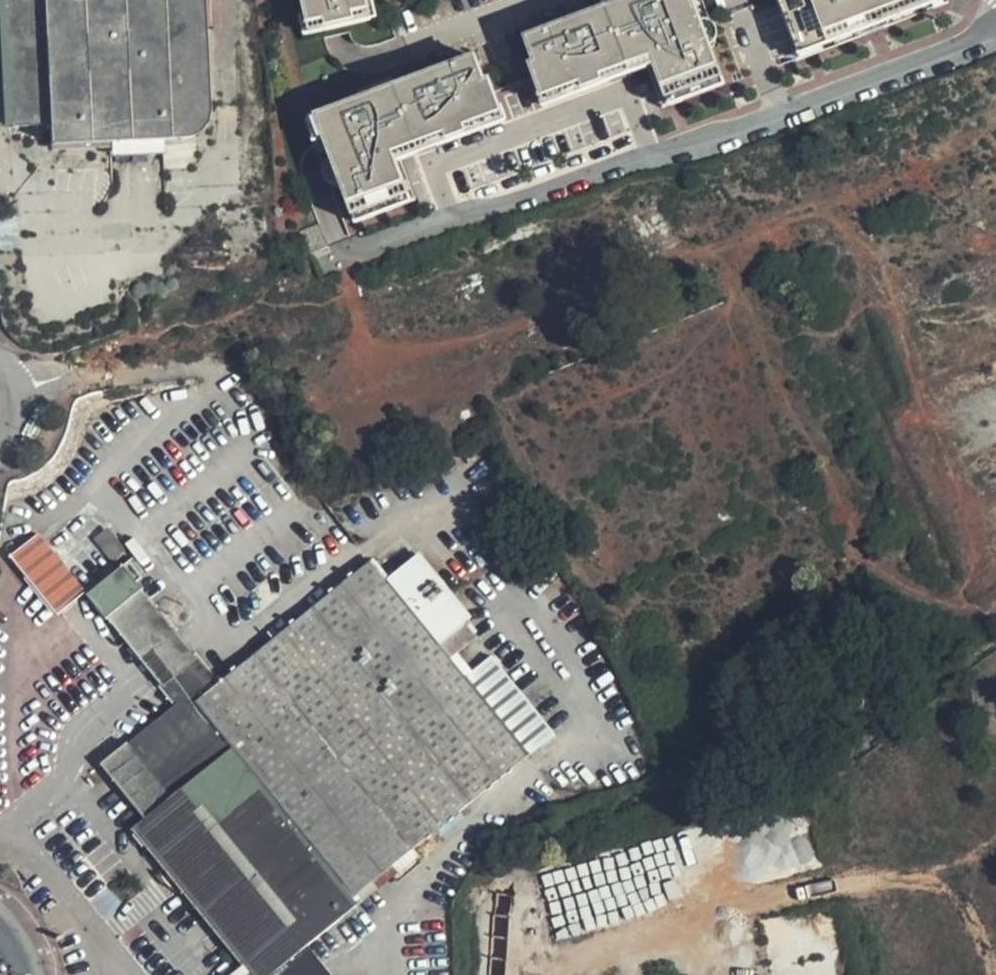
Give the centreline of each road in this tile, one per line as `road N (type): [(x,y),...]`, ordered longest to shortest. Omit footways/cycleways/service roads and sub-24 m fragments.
road 1 (residential): [(25,392),(995,37)]

